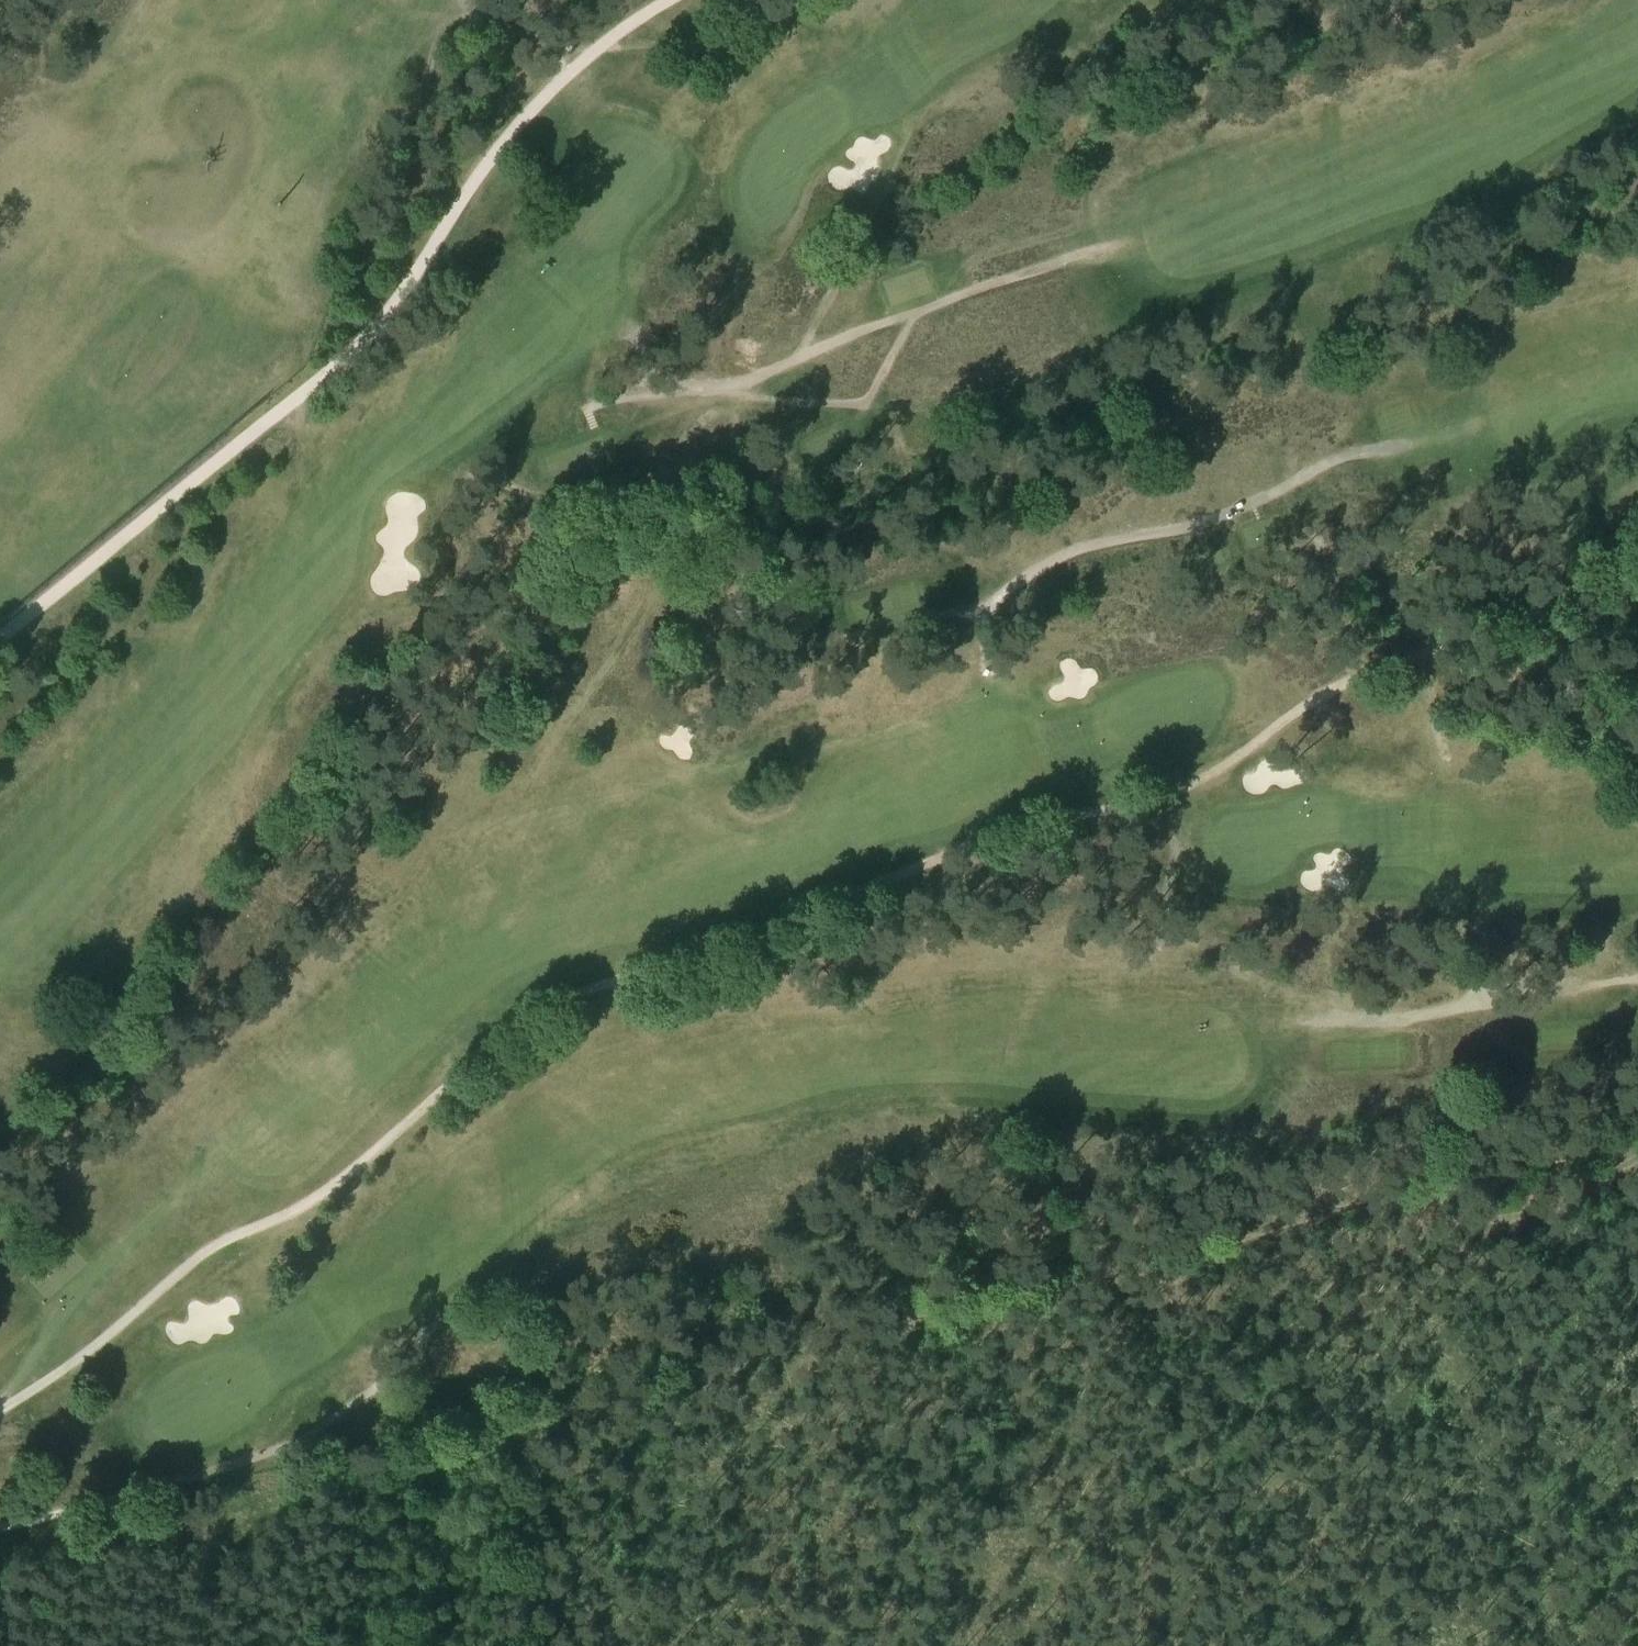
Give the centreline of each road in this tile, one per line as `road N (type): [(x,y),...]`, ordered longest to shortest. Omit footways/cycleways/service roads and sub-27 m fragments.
road 1 (track): [(532,1645),(525,1441),(557,1412),(838,1339),(980,1314),(1338,1215),(1535,1219),(1637,1162)]
road 2 (track): [(0,639),(354,352),(550,87),(671,0)]

